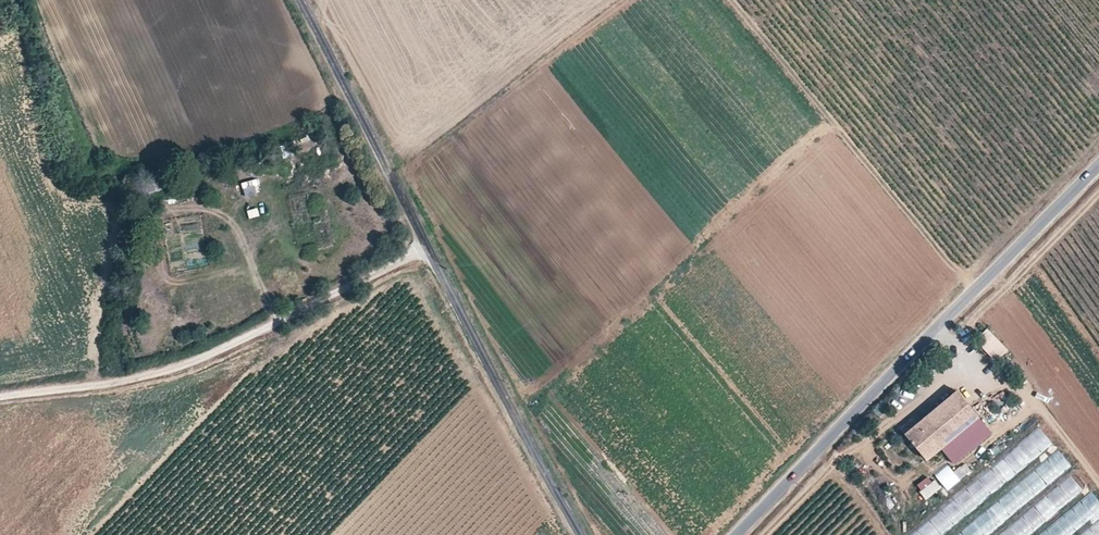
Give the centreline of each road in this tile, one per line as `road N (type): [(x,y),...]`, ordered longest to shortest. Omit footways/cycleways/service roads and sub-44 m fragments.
road 1 (unclassified): [(736,534),(1098,166)]
road 2 (unclassified): [(0,414),(183,378),(282,342),(436,260)]
road 3 (unclassified): [(436,260),(580,534)]
road 4 (unclassified): [(302,0),(436,260)]

